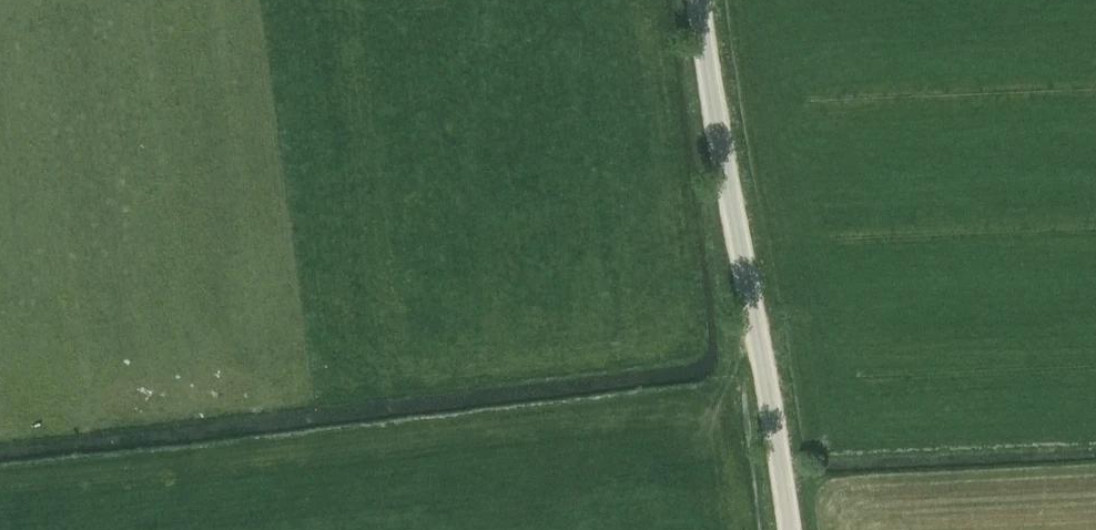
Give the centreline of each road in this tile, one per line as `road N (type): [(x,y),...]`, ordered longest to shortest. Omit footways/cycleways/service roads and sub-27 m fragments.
road 1 (unclassified): [(783,529),(702,0)]

